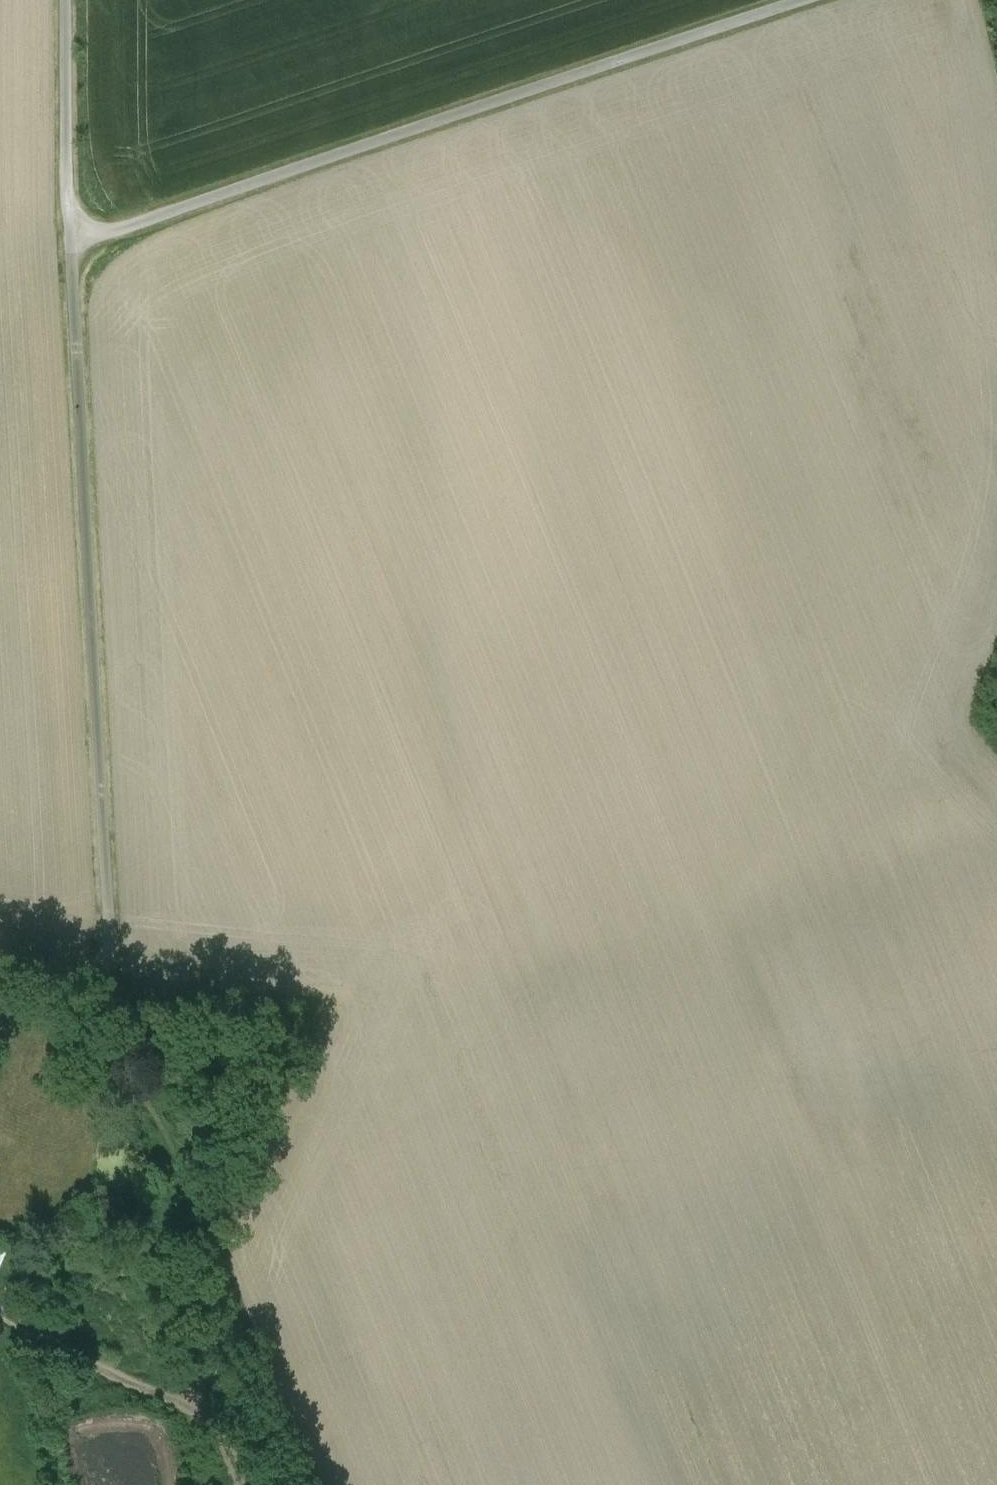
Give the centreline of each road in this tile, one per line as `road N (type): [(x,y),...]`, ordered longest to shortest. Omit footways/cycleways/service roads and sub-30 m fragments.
road 1 (track): [(70,244),(110,930),(103,965),(76,980),(0,973)]
road 2 (track): [(802,0),(70,244)]
road 3 (track): [(0,1312),(90,1367),(195,1412),(218,1430),(246,1484)]
road 4 (track): [(67,0),(70,244)]

